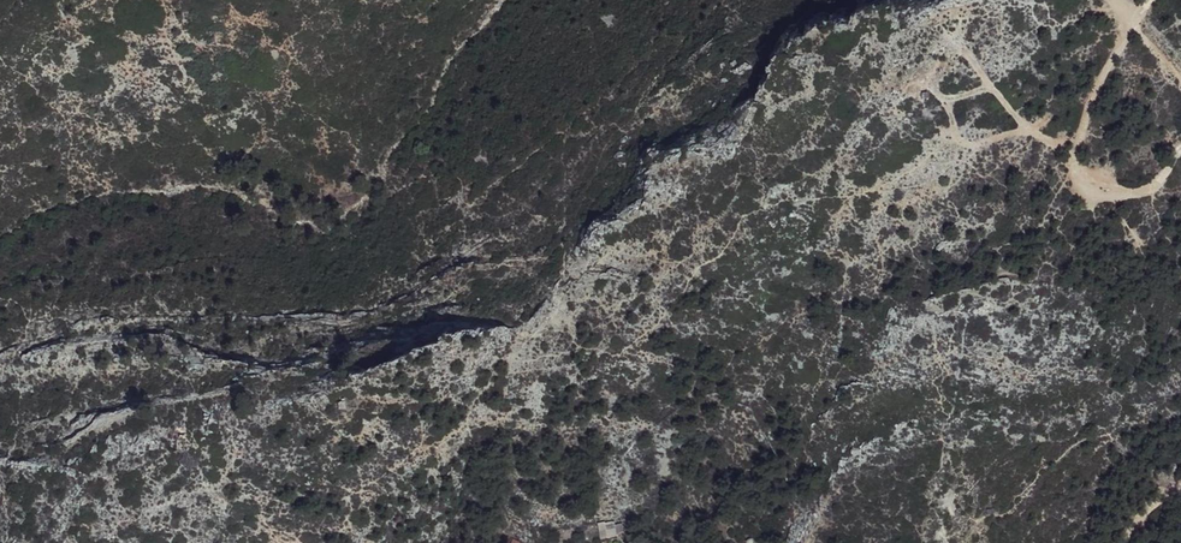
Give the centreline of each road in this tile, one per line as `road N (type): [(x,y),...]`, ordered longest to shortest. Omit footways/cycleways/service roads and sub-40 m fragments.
road 1 (track): [(1150,192),(1091,193),(1073,150),(1088,92),(1152,0)]
road 2 (track): [(1073,150),(1051,142),(990,87),(962,45)]

